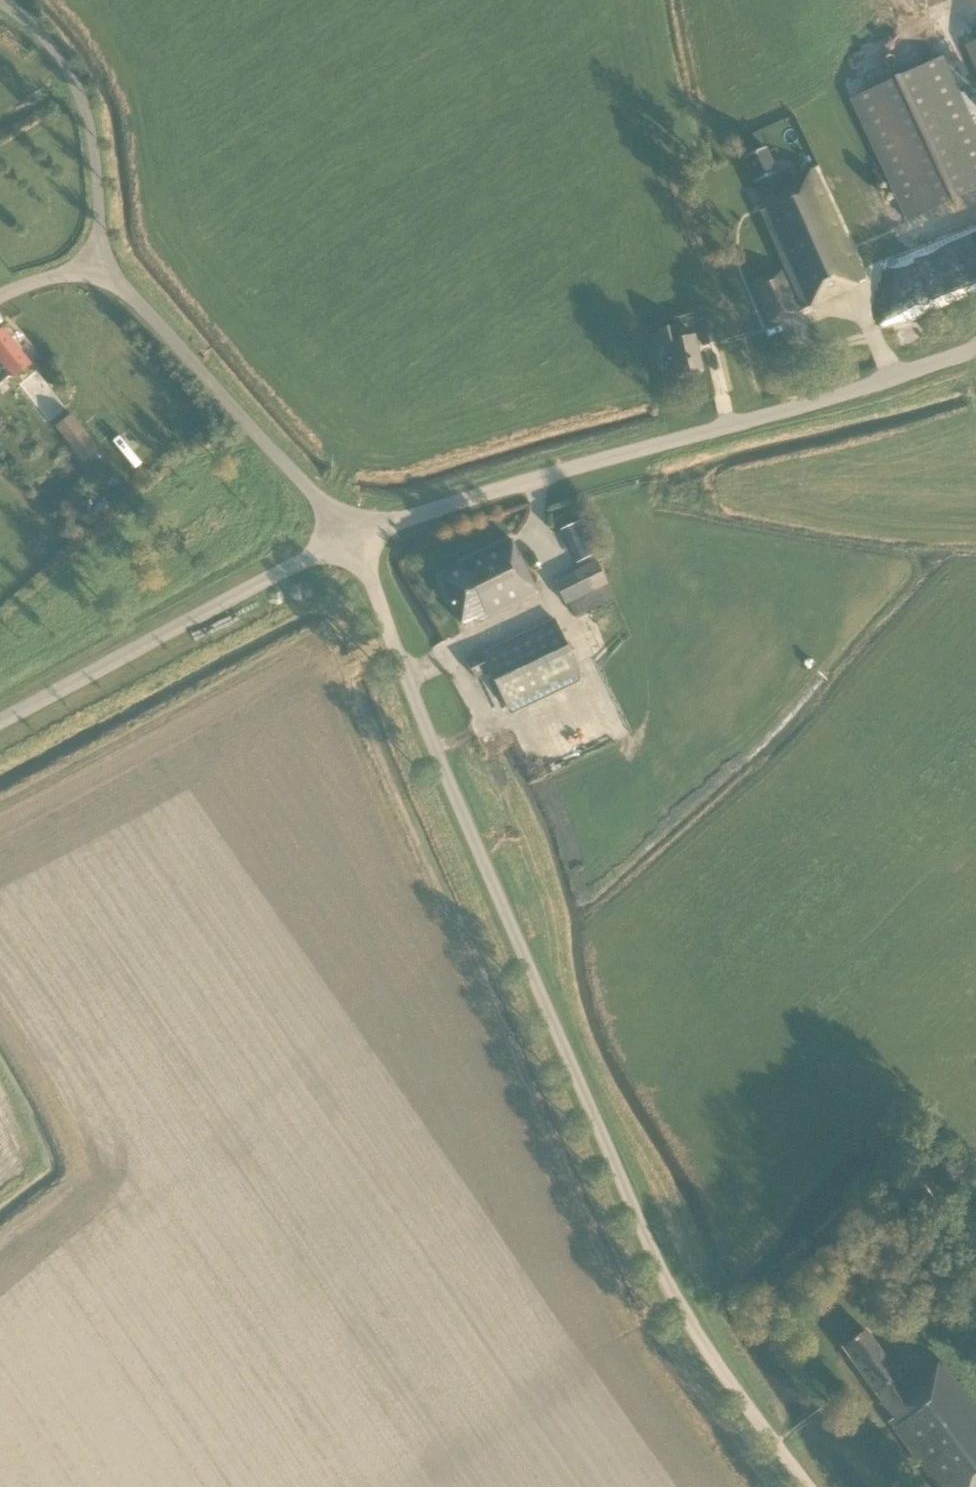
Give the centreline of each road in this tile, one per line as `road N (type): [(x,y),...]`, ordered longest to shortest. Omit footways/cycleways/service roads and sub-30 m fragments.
road 1 (unclassified): [(810,1486),(684,1313),(444,776),(353,540)]
road 2 (unclassified): [(353,540),(975,348)]
road 3 (unclassified): [(0,721),(353,540)]
road 4 (unclassified): [(353,540),(105,267)]
road 5 (unclassified): [(105,267),(89,123),(54,50),(0,3)]

